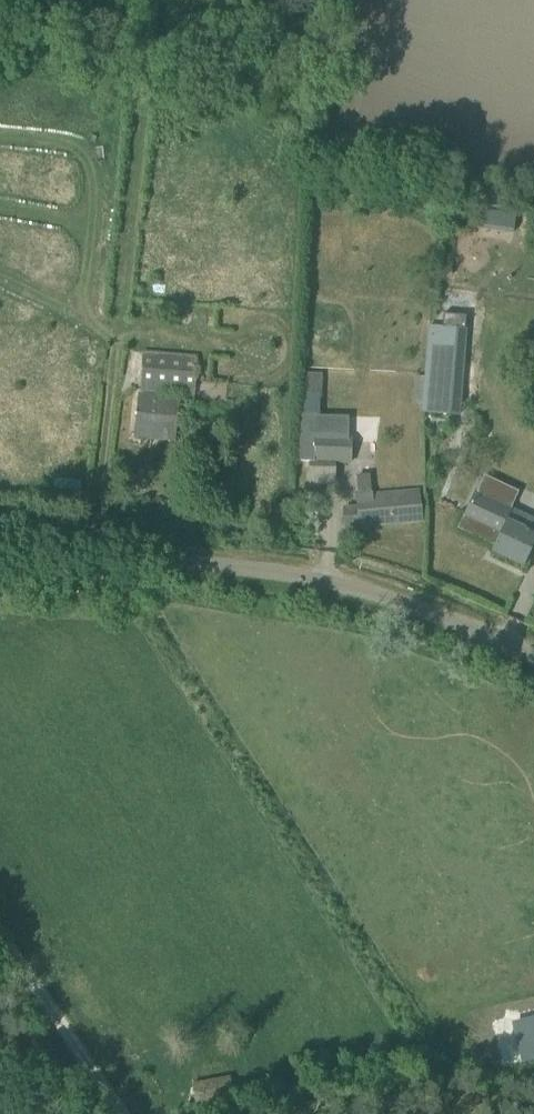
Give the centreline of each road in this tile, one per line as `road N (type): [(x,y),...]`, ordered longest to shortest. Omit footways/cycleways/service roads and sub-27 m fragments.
road 1 (unclassified): [(533,676),(435,629),(292,580),(0,554)]
road 2 (track): [(125,1113),(0,932)]

